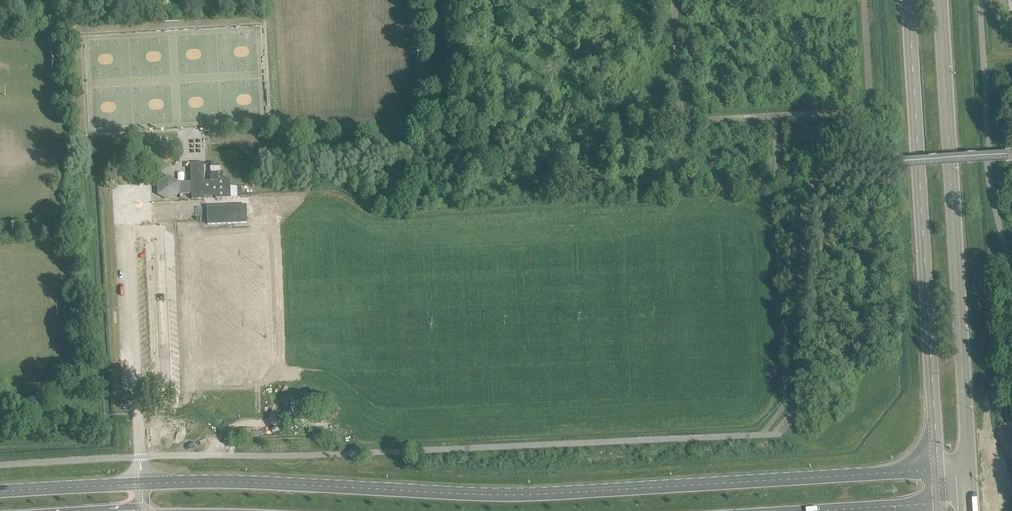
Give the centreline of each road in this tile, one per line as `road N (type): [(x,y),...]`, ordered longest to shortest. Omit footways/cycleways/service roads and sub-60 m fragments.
road 1 (secondary): [(860,478),(596,492),(245,481),(0,492)]
road 2 (secondary): [(971,448),(943,0)]
road 3 (secondary): [(911,0),(938,448)]

